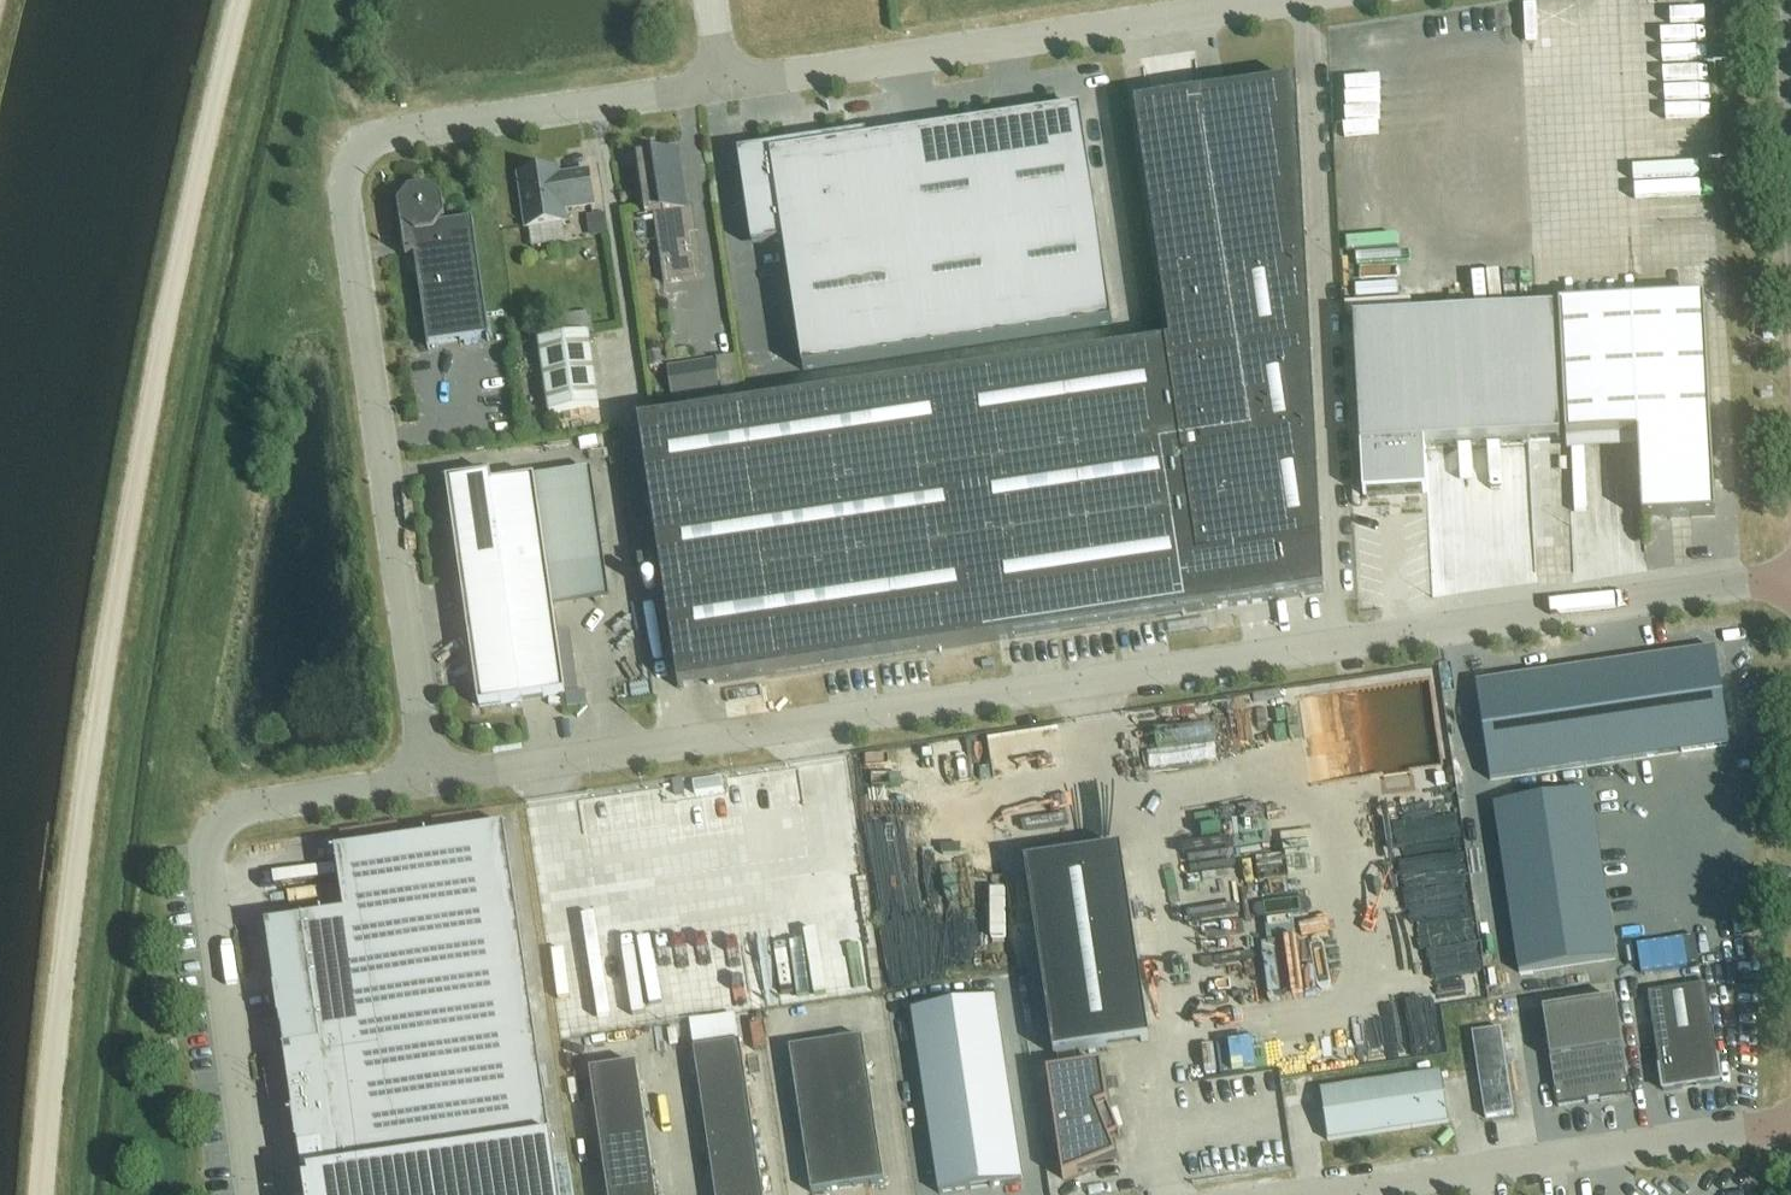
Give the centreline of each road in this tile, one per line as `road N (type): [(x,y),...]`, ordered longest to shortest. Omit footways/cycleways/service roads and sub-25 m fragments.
road 1 (unclassified): [(428,779),(1790,576)]
road 2 (track): [(235,0),(110,640),(39,1127),(36,1194)]
road 3 (unclassified): [(428,779),(345,208),(349,164),(379,137),(723,84)]
road 4 (unclassified): [(252,1194),(208,843),(237,810),(428,779)]
road 5 (unclassified): [(723,84),(1289,0)]
road 6 (unclassified): [(1790,1121),(1306,1194)]

